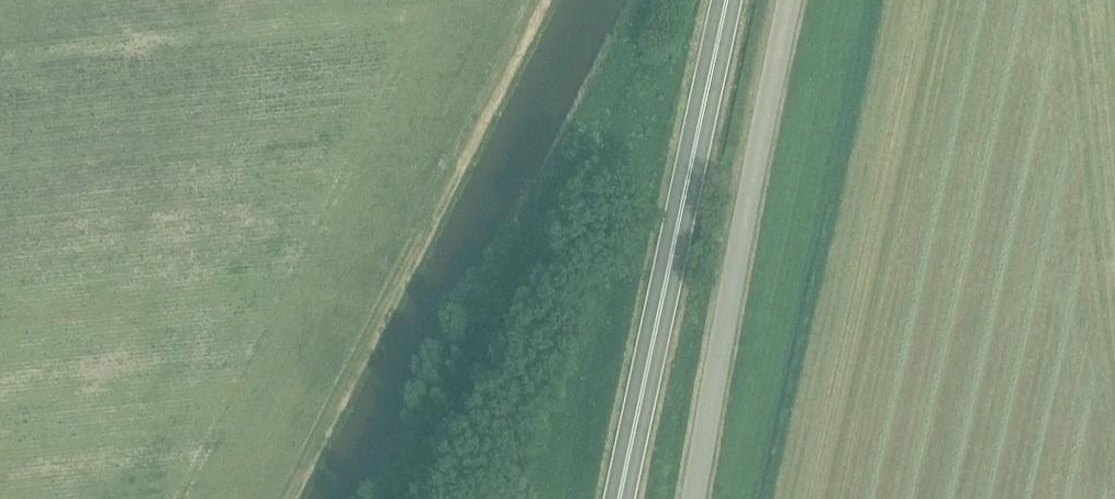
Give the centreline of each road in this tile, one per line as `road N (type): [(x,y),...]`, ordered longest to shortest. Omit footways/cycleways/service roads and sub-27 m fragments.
road 1 (track): [(533,0),(281,498)]
road 2 (trunk): [(624,498),(730,0)]
road 3 (unclassified): [(692,498),(790,0)]

